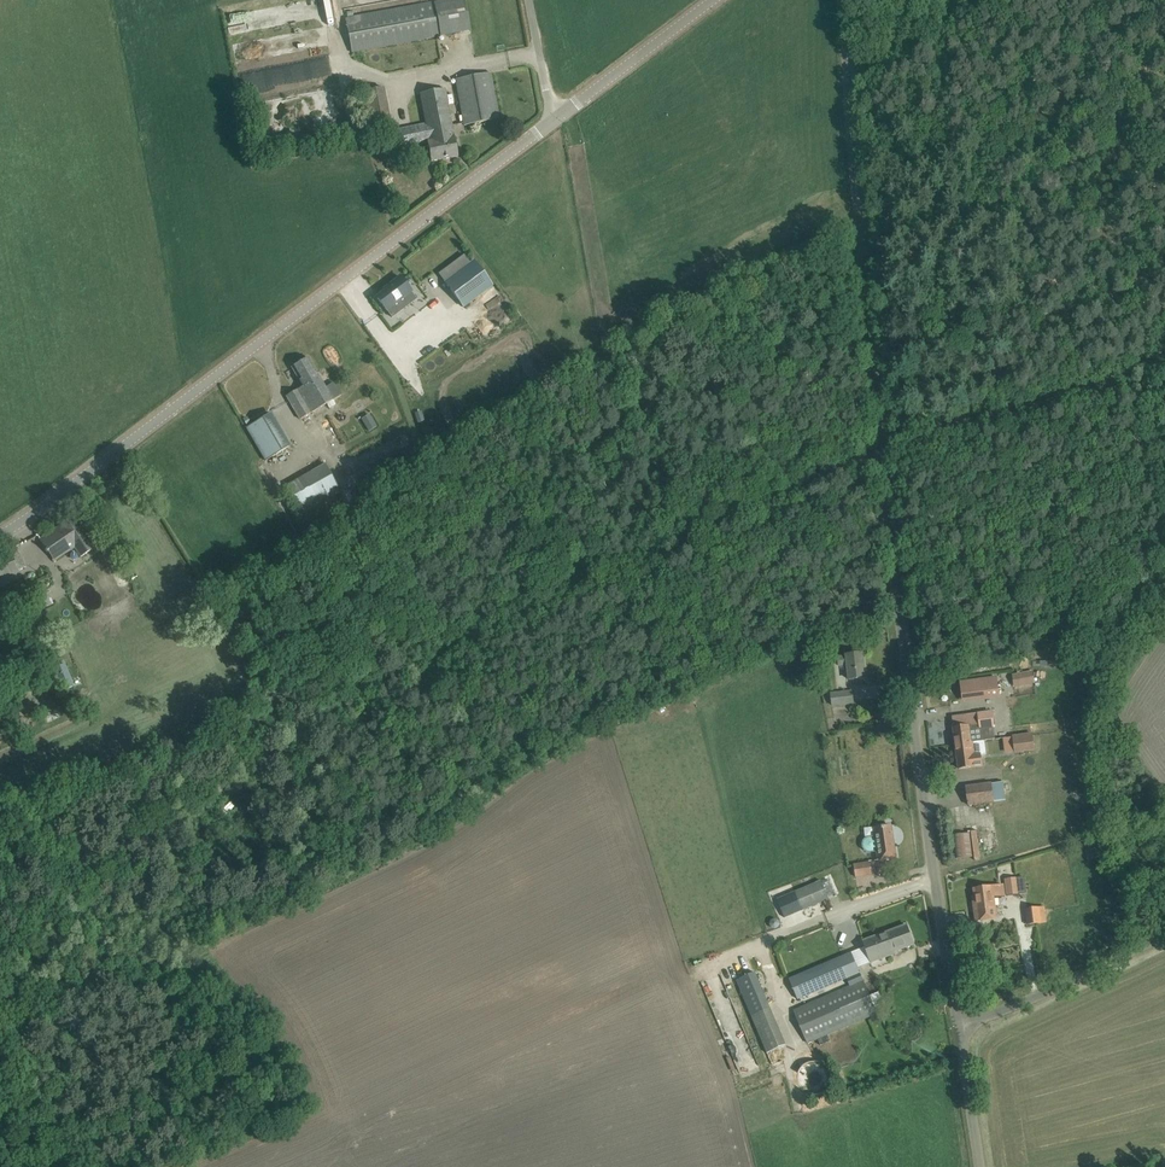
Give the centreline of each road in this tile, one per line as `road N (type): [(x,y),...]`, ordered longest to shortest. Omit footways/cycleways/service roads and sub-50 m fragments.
road 1 (unclassified): [(958,1030),(880,437),(847,0)]
road 2 (track): [(203,1166),(654,980),(935,880)]
road 3 (unclassified): [(0,535),(557,117)]
road 4 (track): [(1164,351),(1107,380),(880,437)]
road 5 (unclassified): [(958,1030),(1164,935)]
road 6 (unclassified): [(557,117),(713,0)]
road 7 (unclassified): [(981,1166),(958,1030)]
road 8 (unclassified): [(557,117),(529,0)]

